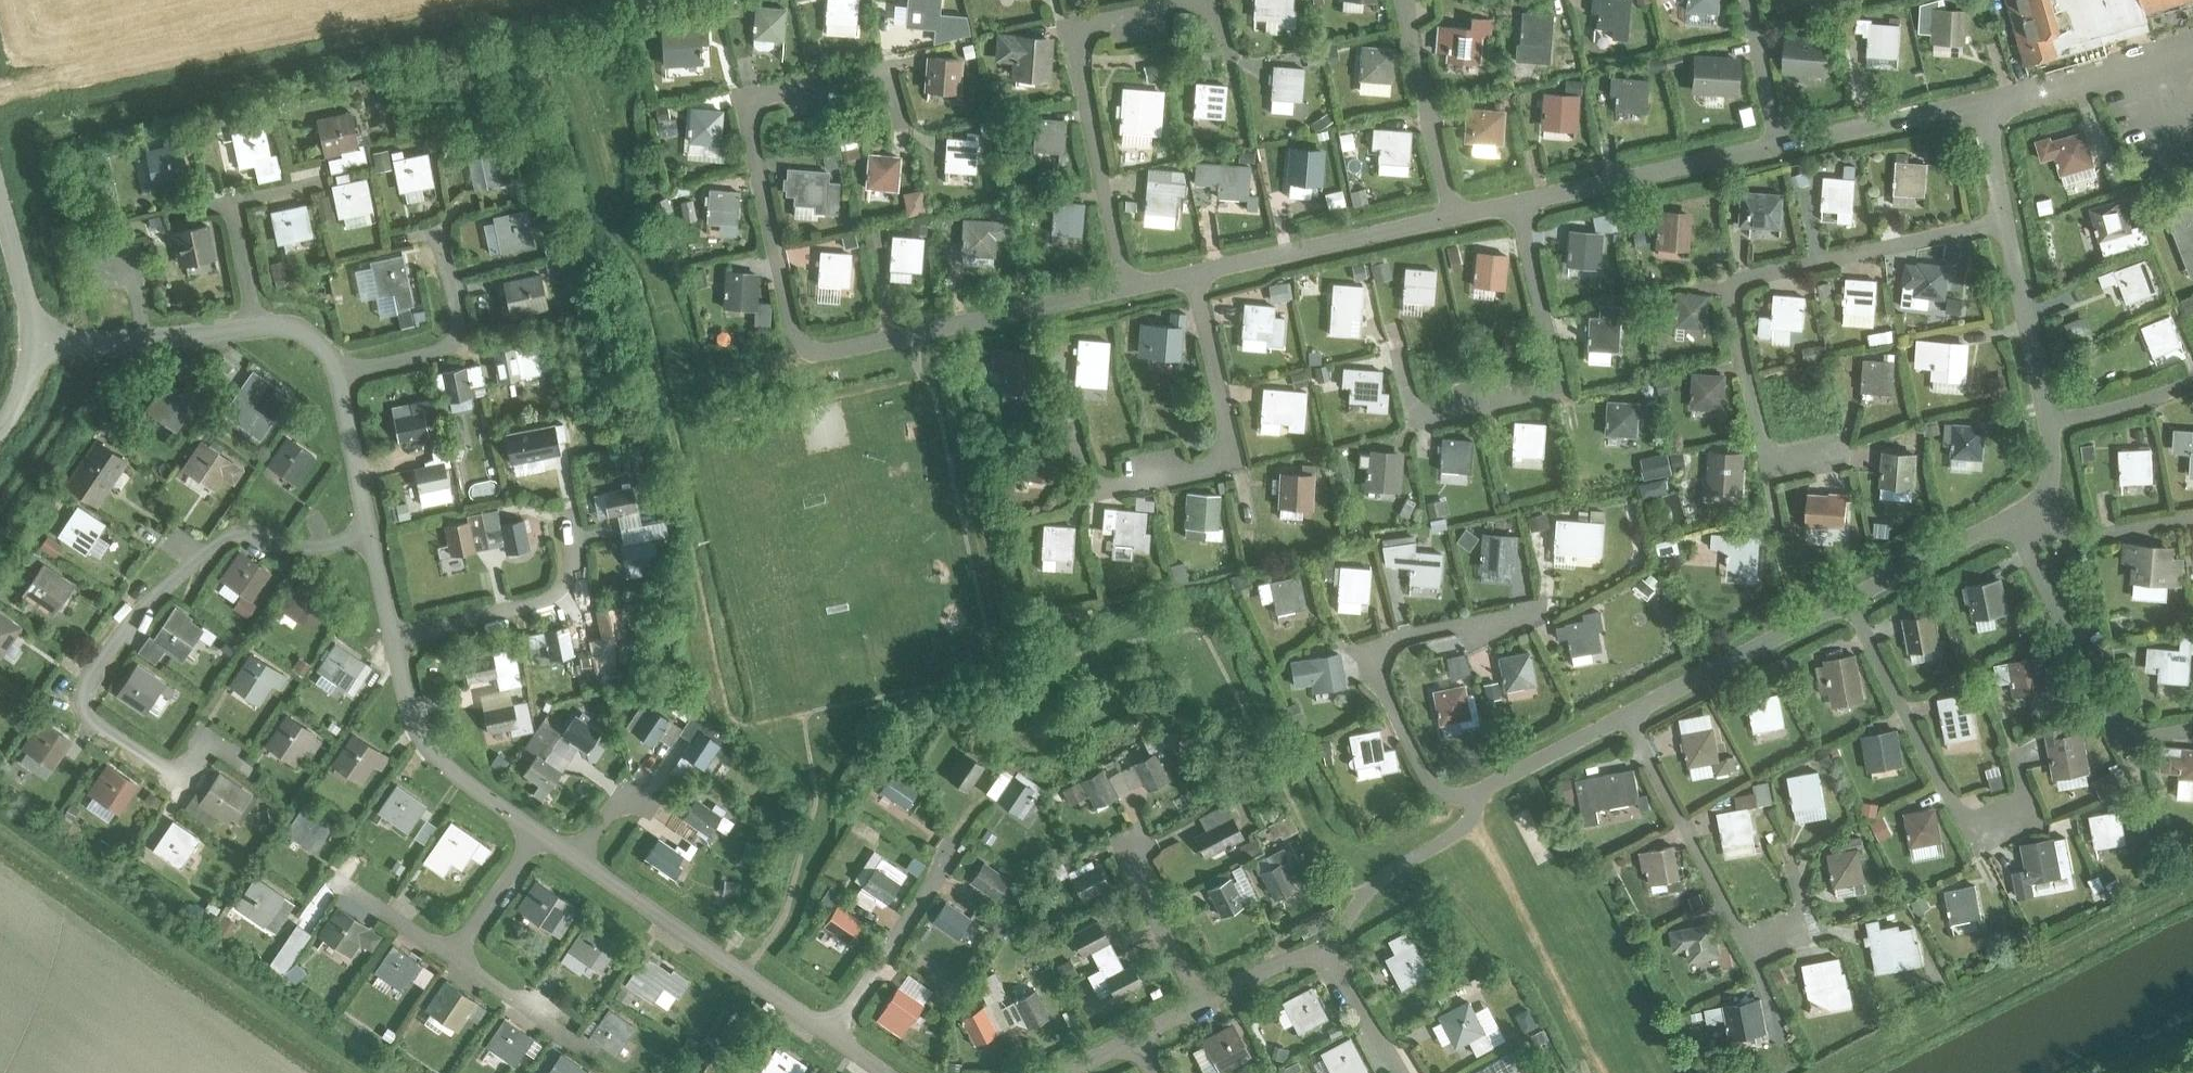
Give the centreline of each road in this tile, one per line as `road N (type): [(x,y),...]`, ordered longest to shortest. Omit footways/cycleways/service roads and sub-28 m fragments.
road 1 (residential): [(1127,284),(834,349),(806,344),(787,317),(742,100),(887,68),(900,126)]
road 2 (residential): [(213,738),(183,776),(84,715),(85,682),(163,585),(225,535),(244,530),(314,545),(369,532)]
road 3 (residential): [(1846,446),(1788,459),(1766,446),(1735,309),(1738,289),(1753,277),(2004,219)]
road 4 (residential): [(1127,284),(1079,36),(1091,26),(1207,6),(1230,49)]
road 5 (residential): [(1399,369),(1419,430),(1563,394),(1517,201)]
road 6 (residential): [(1623,714),(1754,953),(1808,925),(1791,865)]
road 7 (residential): [(2014,749),(2021,805),(1972,833),(1844,596)]
road 8 (residential): [(1479,792),(1447,791),(1430,780),(1379,679),(1378,660),(1404,636),(1542,605)]
road 9 (residential): [(2192,729),(2134,741),(2113,727),(2031,558),(2027,506)]
road 10 (residential): [(1107,495),(1223,464),(1233,445),(1194,272)]
road 11 (residential): [(569,852),(831,1033)]
road 12 (residential): [(337,370),(443,348),(461,328),(439,230),(405,237)]
road 13 (residential): [(1779,143),(1517,201)]
road 14 (residential): [(1454,213),(1194,272)]
road 15 (residential): [(390,633),(561,590),(577,545),(570,504)]
road 16 (residential): [(390,633),(420,732),(447,770),(537,834)]
road 17 (residential): [(1844,596),(1623,714)]
road 18 (residential): [(831,1033),(959,840)]
road 19 (residential): [(1321,947),(1383,878),(1470,821),(1479,792)]
road 20 (residential): [(35,340),(72,345),(257,322)]
road 21 (residential): [(2192,48),(1978,100)]
road 22 (residential): [(1454,213),(1406,0)]
road 23 (residential): [(2027,506),(1844,596)]
road 24 (residential): [(2004,219),(2048,418)]
road 25 (residential): [(1779,143),(1978,100)]
road 26 (residential): [(1202,1003),(1122,845)]
road 27 (residential): [(2027,506),(2064,529),(2106,532),(2192,516)]
road 28 (residential): [(593,1054),(451,957)]
road 29 (residential): [(337,370),(369,532)]
road 30 (residential): [(1479,792),(1623,714)]
road 31 (residential): [(451,957),(537,834)]
road 32 (residential): [(2048,418),(2118,407),(2192,381)]
road 33 (residential): [(1321,947),(1397,1072)]
road 34 (residential): [(1750,0),(1779,143)]
road 35 (residential): [(451,957),(333,877)]
road 36 (tertiary): [(35,340),(0,204)]
road 37 (residential): [(1202,1003),(1321,947)]
road 38 (residential): [(257,322),(232,201)]
road 39 (residential): [(1978,100),(2004,219)]

